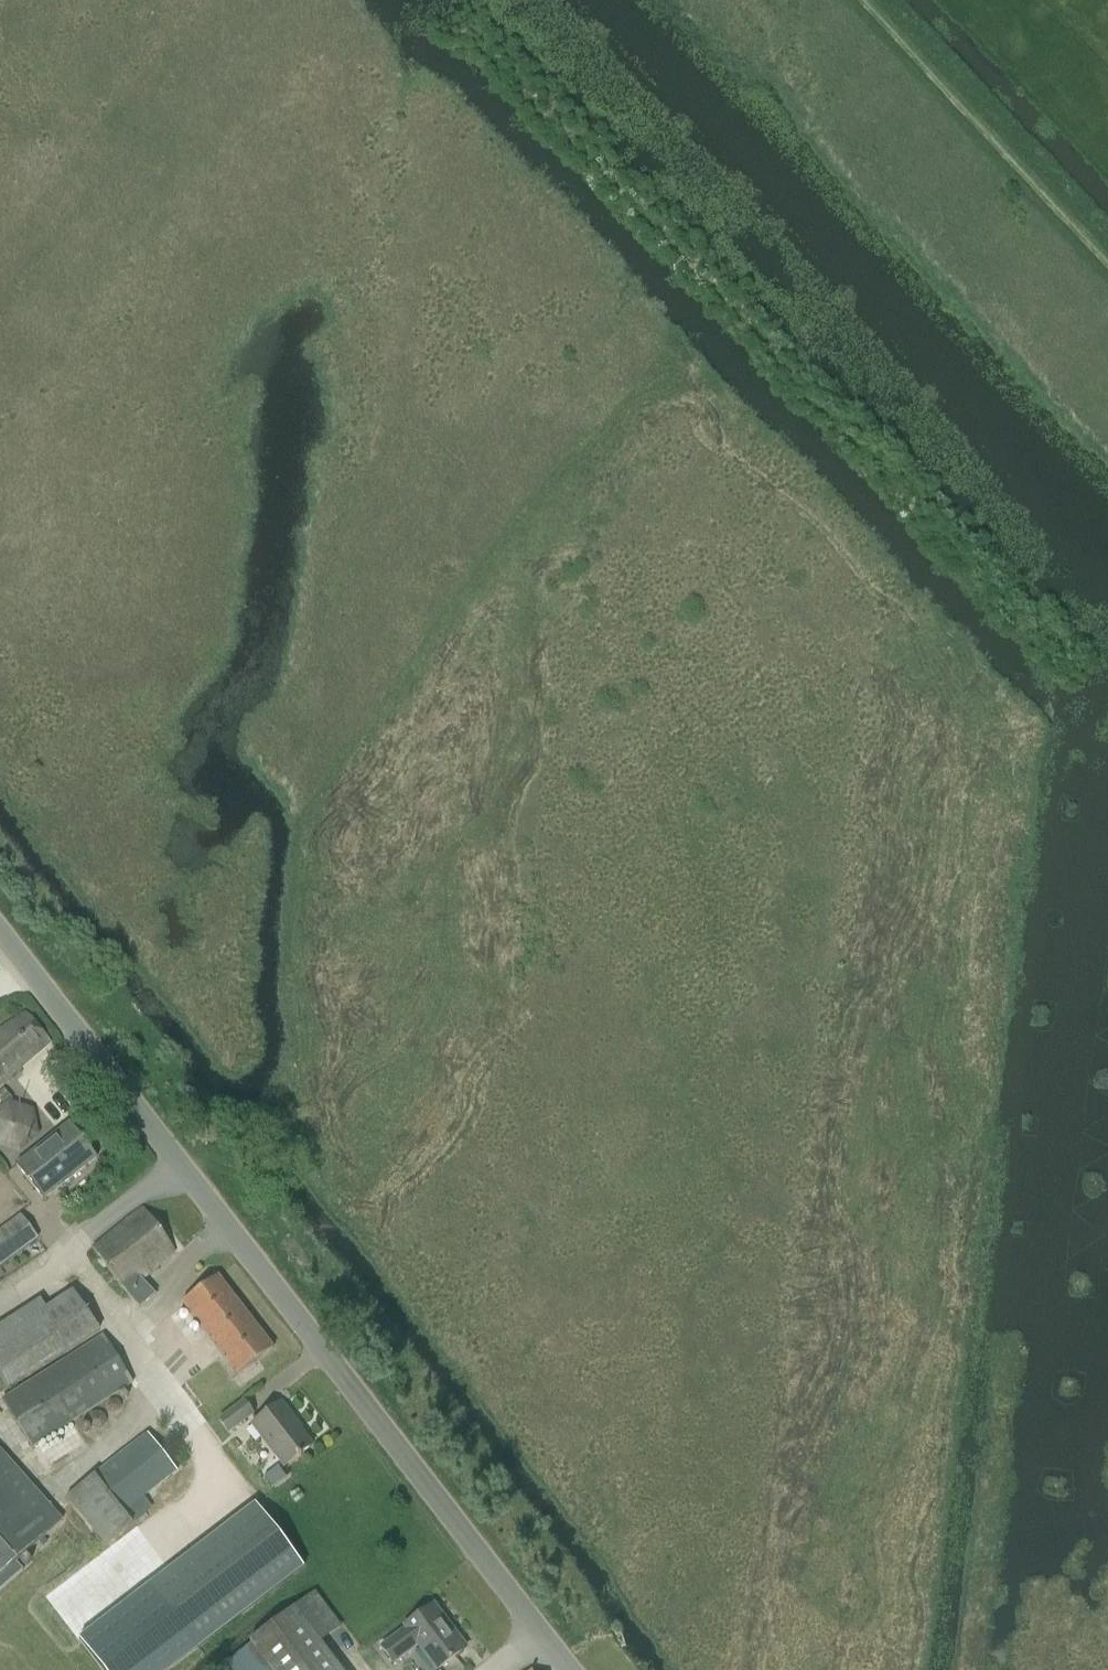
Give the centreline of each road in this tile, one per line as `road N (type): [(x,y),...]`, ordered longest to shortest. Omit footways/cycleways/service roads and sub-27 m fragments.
road 1 (tertiary): [(570,1669),(0,931)]
road 2 (track): [(1107,261),(863,0)]

